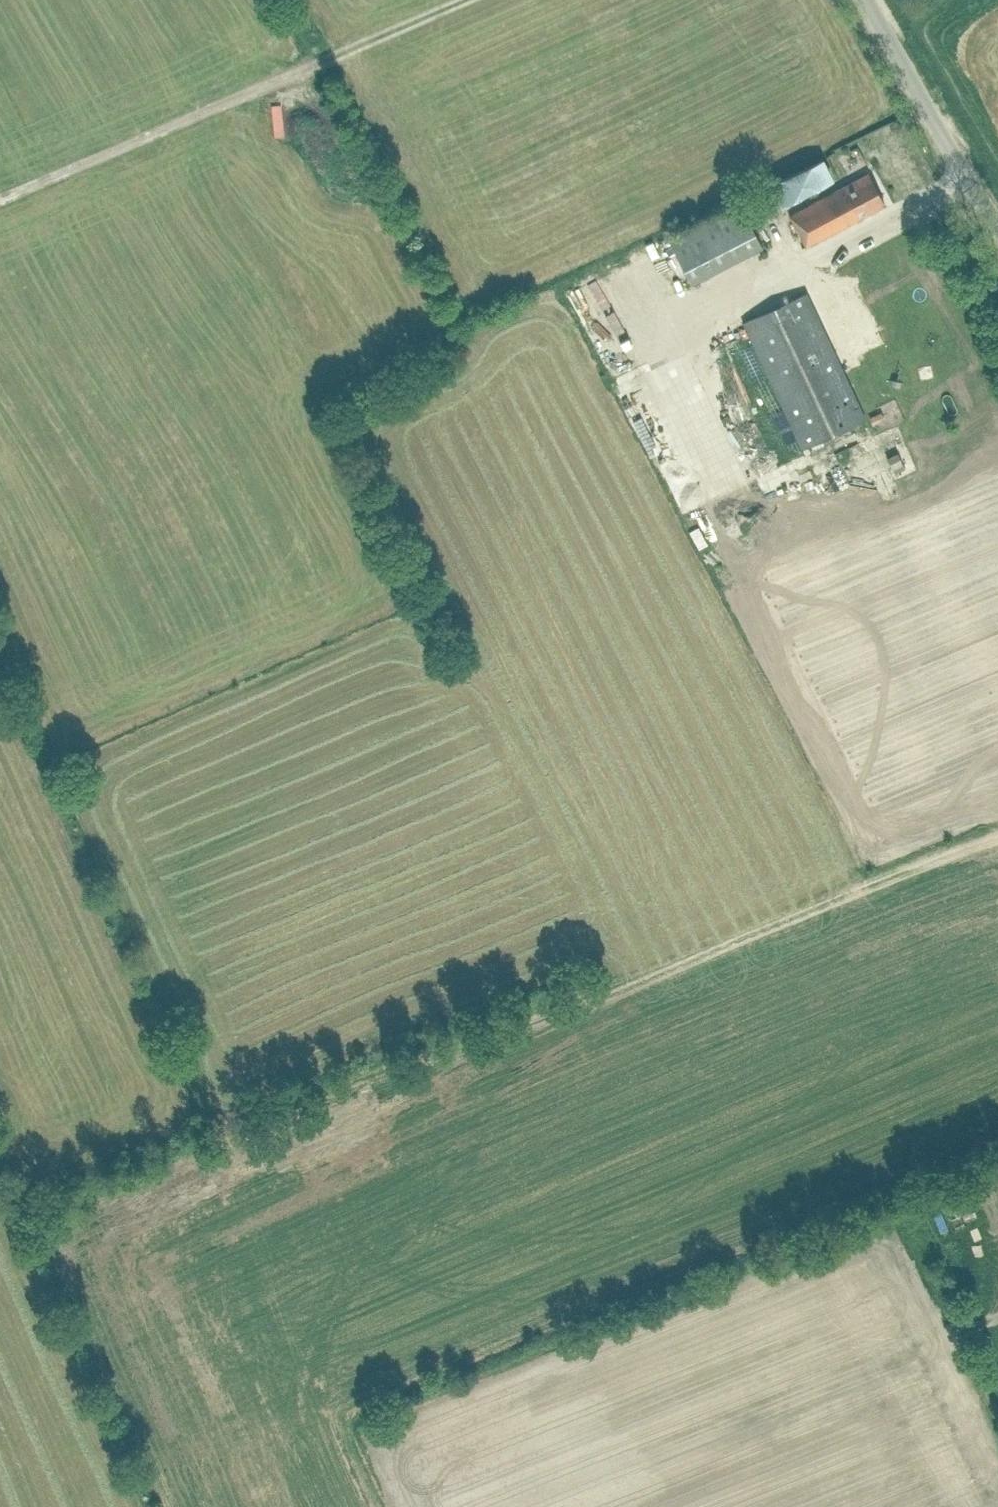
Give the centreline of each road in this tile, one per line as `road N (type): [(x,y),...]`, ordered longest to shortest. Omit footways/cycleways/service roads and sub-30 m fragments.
road 1 (track): [(0,199),(472,0)]
road 2 (unclassified): [(997,223),(867,0)]

